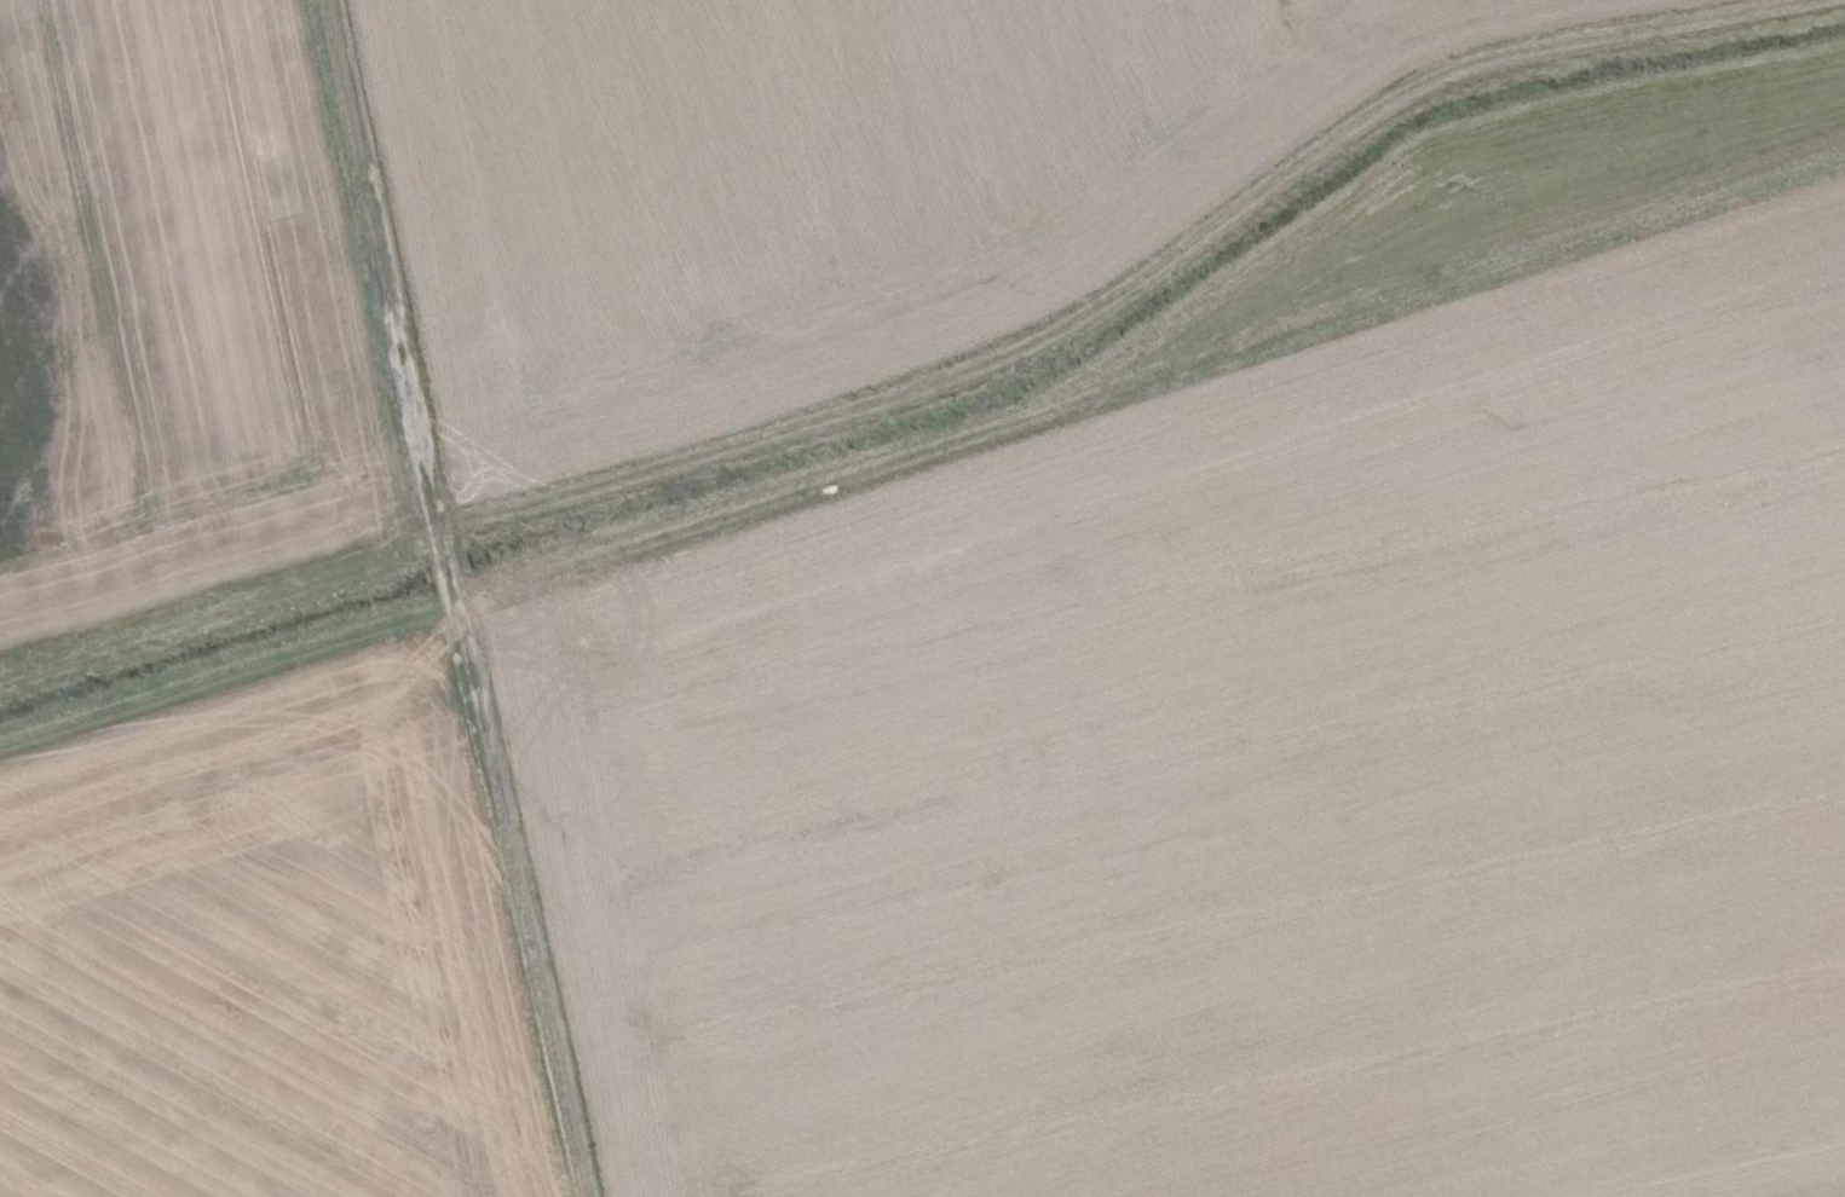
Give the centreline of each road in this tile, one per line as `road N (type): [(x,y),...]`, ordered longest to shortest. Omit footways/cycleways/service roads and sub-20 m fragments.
road 1 (track): [(585,1196),(337,0)]

